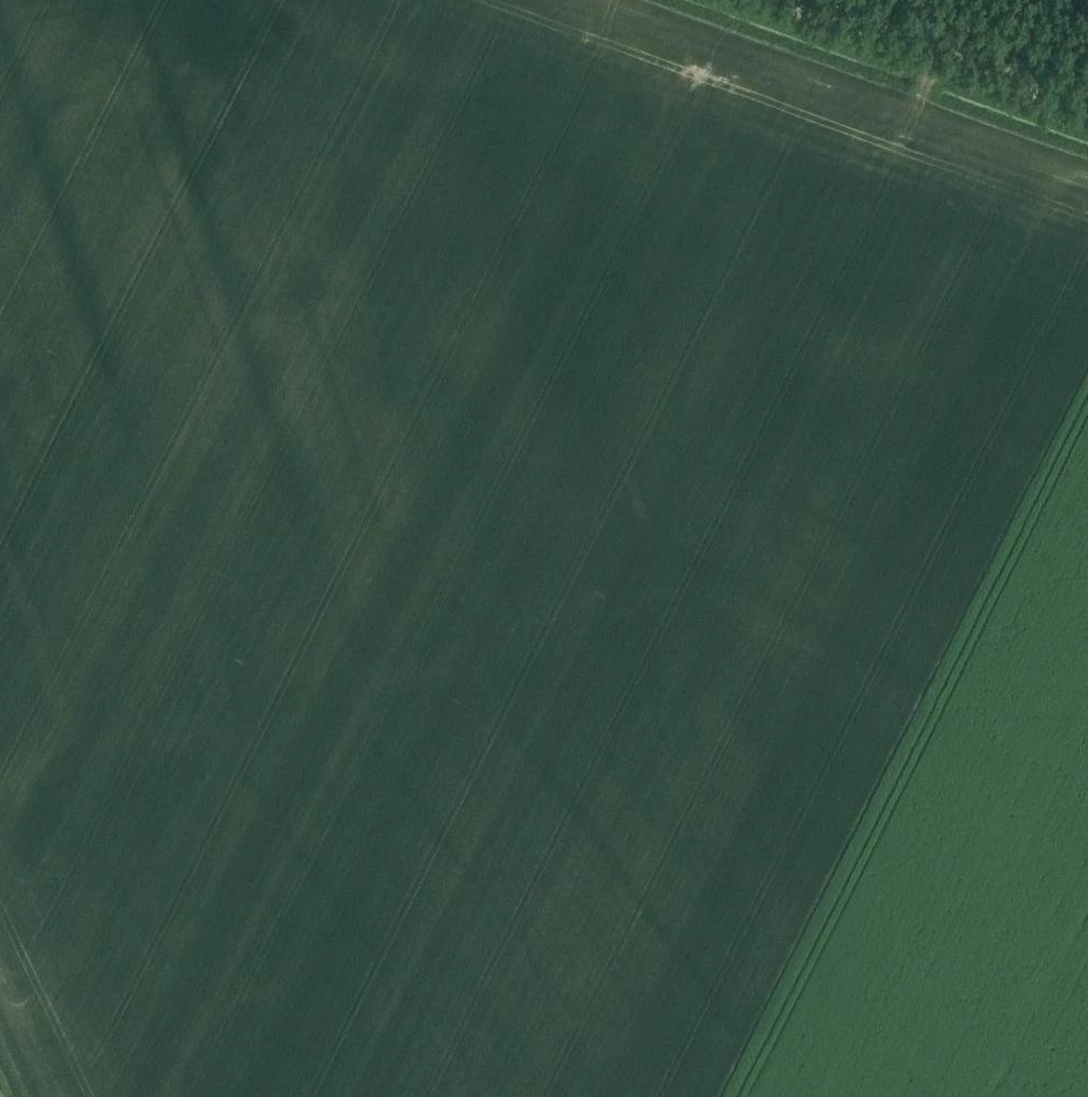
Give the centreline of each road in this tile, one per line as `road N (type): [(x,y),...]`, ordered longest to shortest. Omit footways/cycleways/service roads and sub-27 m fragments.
road 1 (tertiary): [(1087,104),(800,0)]

